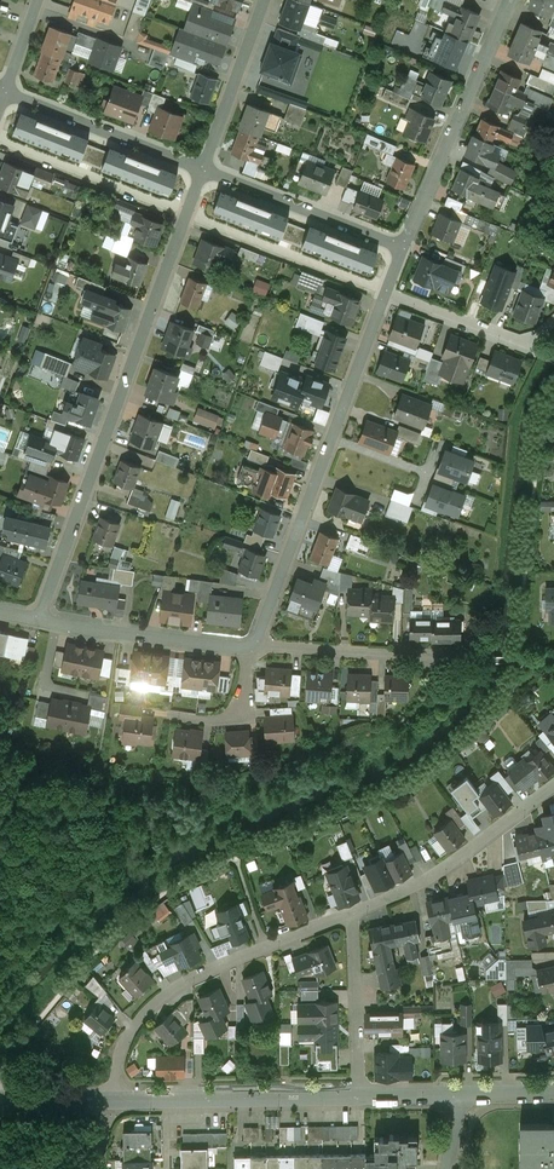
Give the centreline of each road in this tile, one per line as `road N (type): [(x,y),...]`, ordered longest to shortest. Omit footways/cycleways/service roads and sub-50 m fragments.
road 1 (residential): [(39,620),(202,166)]
road 2 (residential): [(387,292),(254,649)]
road 3 (residential): [(108,1102),(119,1051),(171,990),(349,916)]
road 4 (residential): [(510,0),(404,247)]
road 5 (residential): [(108,1102),(358,1098)]
road 6 (residential): [(349,916),(445,870),(553,788)]
road 7 (residential): [(404,247),(202,166)]
road 8 (residential): [(39,620),(254,649)]
road 9 (residential): [(202,166),(6,88)]
road 10 (residential): [(254,649),(447,659)]
road 11 (residential): [(553,326),(529,347),(387,292)]
road 12 (residential): [(358,1098),(349,916)]
road 13 (residential): [(202,166),(265,0)]
road 14 (residential): [(254,649),(236,715),(174,716)]

